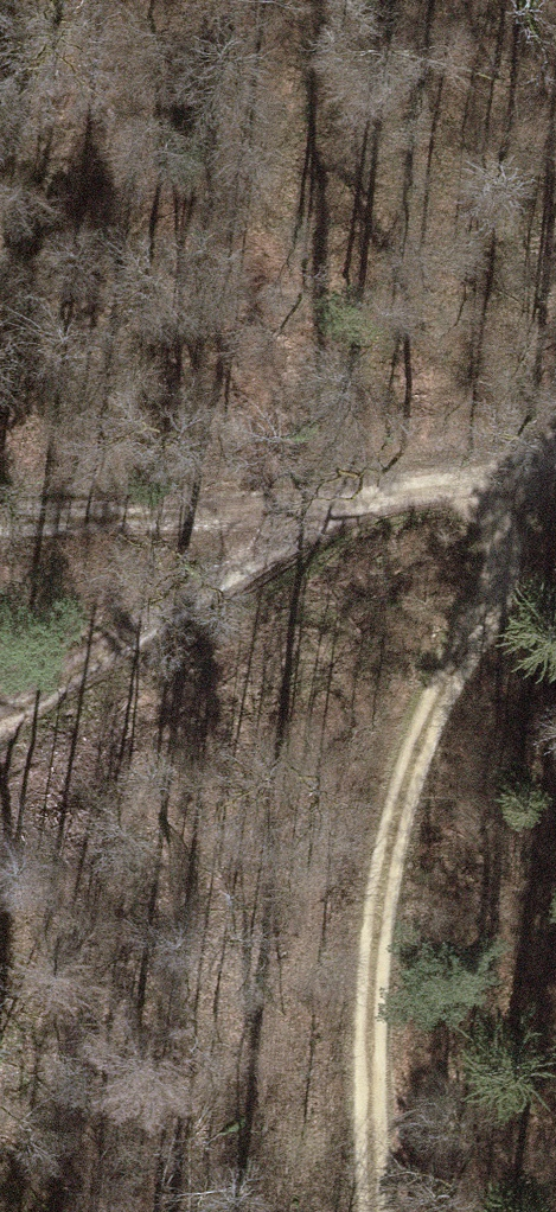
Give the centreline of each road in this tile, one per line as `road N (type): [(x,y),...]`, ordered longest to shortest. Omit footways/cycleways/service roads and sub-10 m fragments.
road 1 (track): [(555,460),(408,773),(375,923),(372,1211)]
road 2 (track): [(0,523),(340,509),(555,456)]
road 3 (track): [(0,715),(340,509)]

